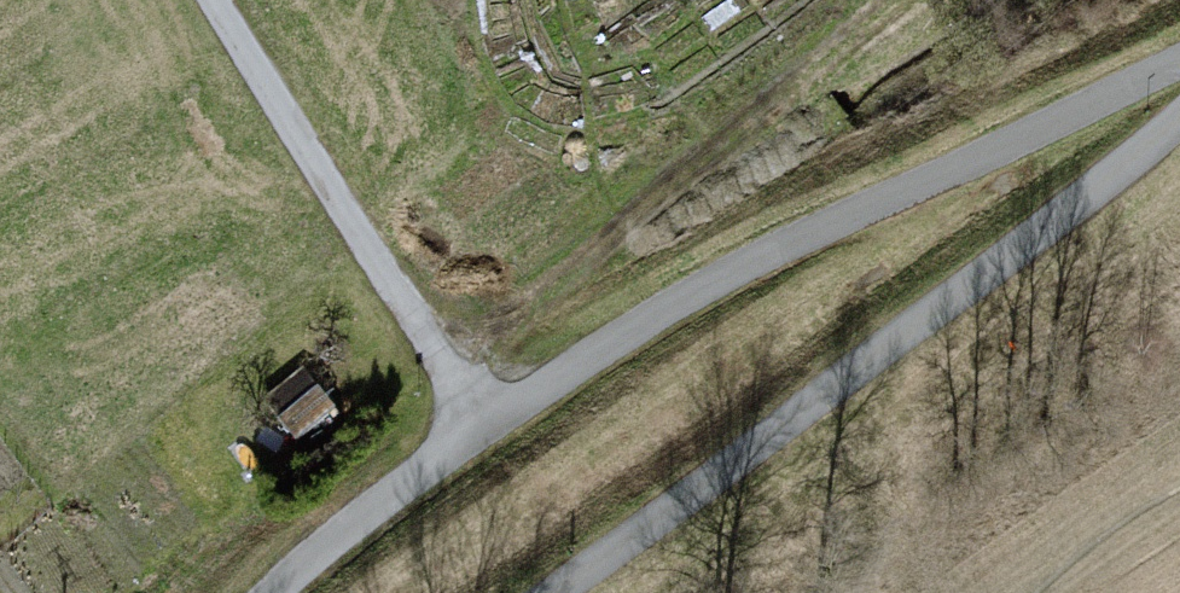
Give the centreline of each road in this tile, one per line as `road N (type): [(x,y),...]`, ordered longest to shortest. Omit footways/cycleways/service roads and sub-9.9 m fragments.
road 1 (track): [(271,592),(354,523),(675,303),(1179,56)]
road 2 (track): [(551,592),(1064,218),(1179,115)]
road 3 (residential): [(486,428),(216,0)]

